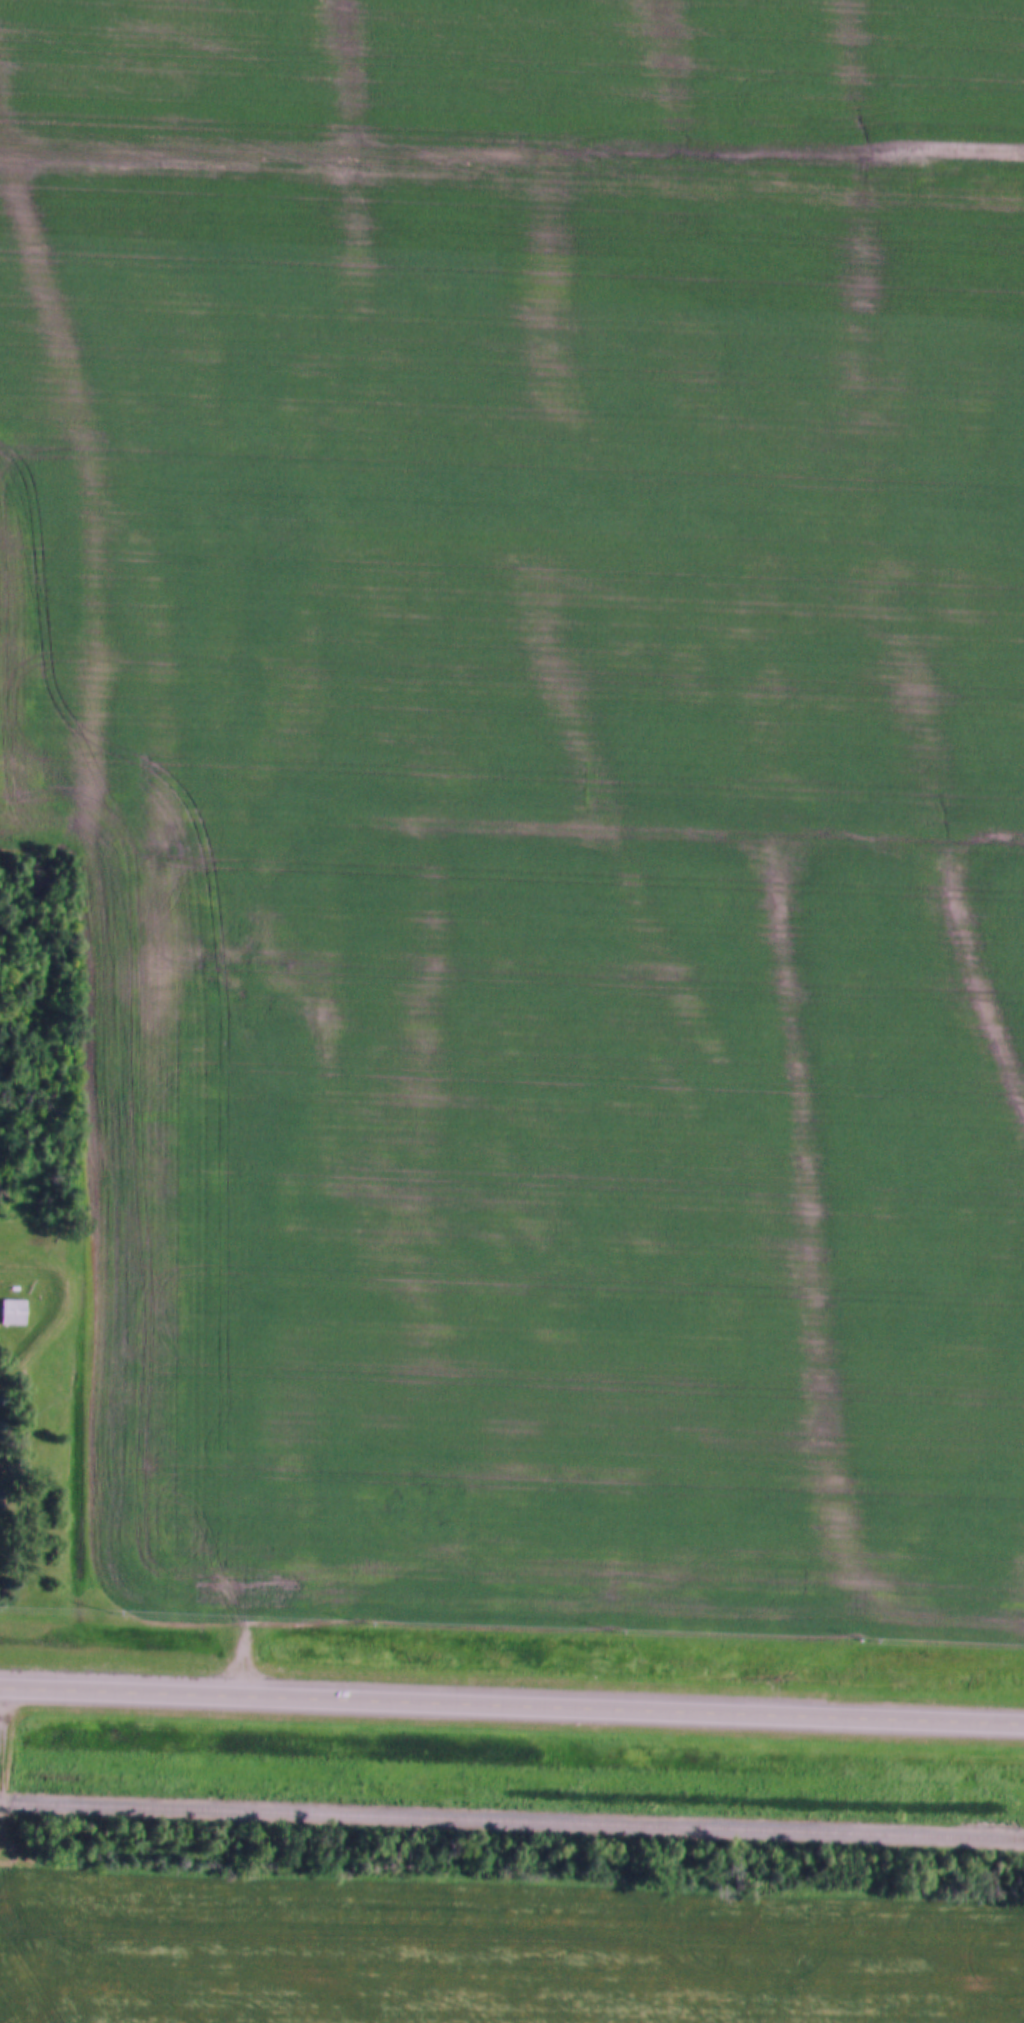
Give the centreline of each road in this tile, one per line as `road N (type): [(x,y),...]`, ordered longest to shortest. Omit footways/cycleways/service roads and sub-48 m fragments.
road 1 (secondary): [(1023,1726),(0,1690)]
road 2 (track): [(7,1860),(5,1690)]

